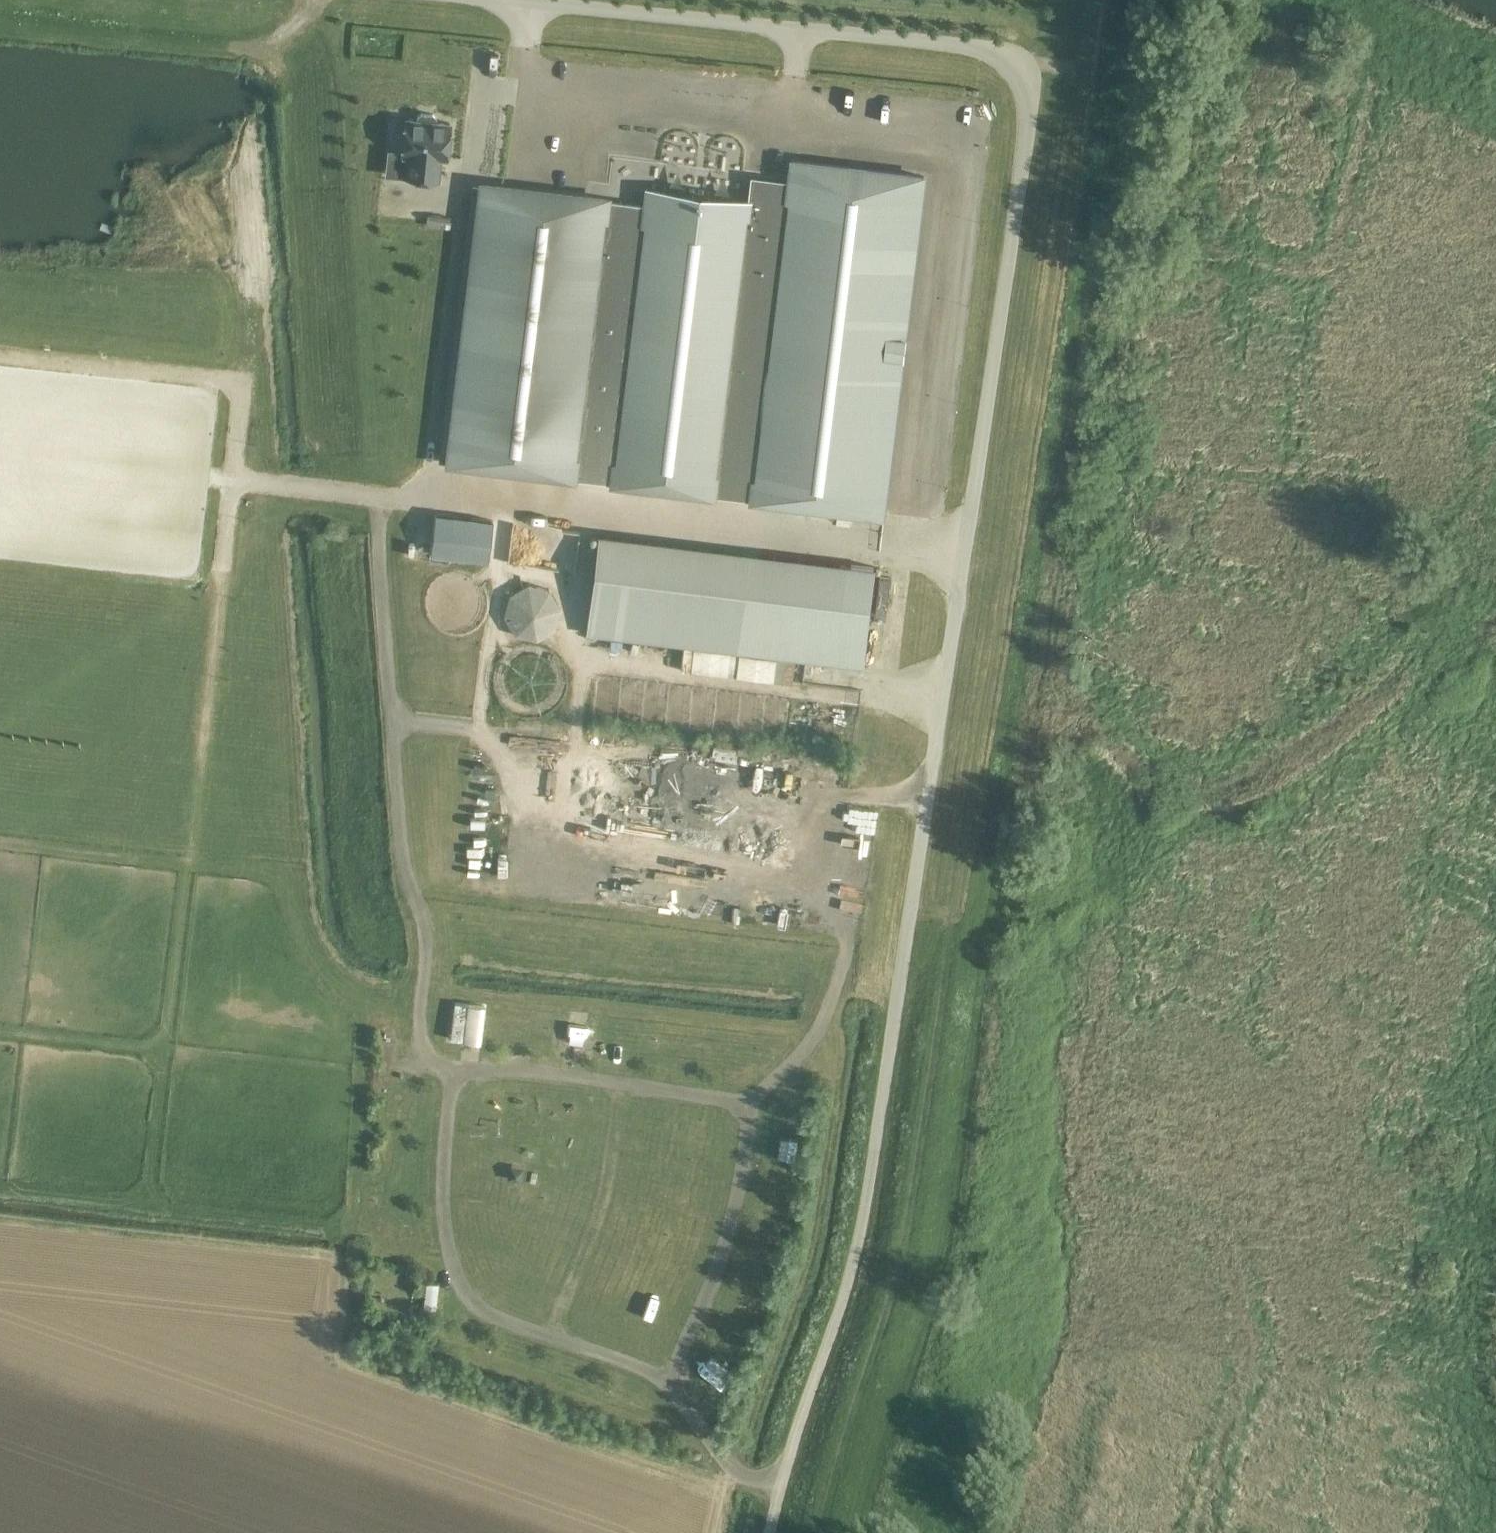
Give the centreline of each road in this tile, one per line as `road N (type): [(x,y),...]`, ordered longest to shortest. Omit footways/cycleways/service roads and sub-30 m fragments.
road 1 (unclassified): [(771,1532),(798,1420),(868,1211),(958,567),(1025,168),(1028,102),(1015,62),(946,39),(493,0)]

